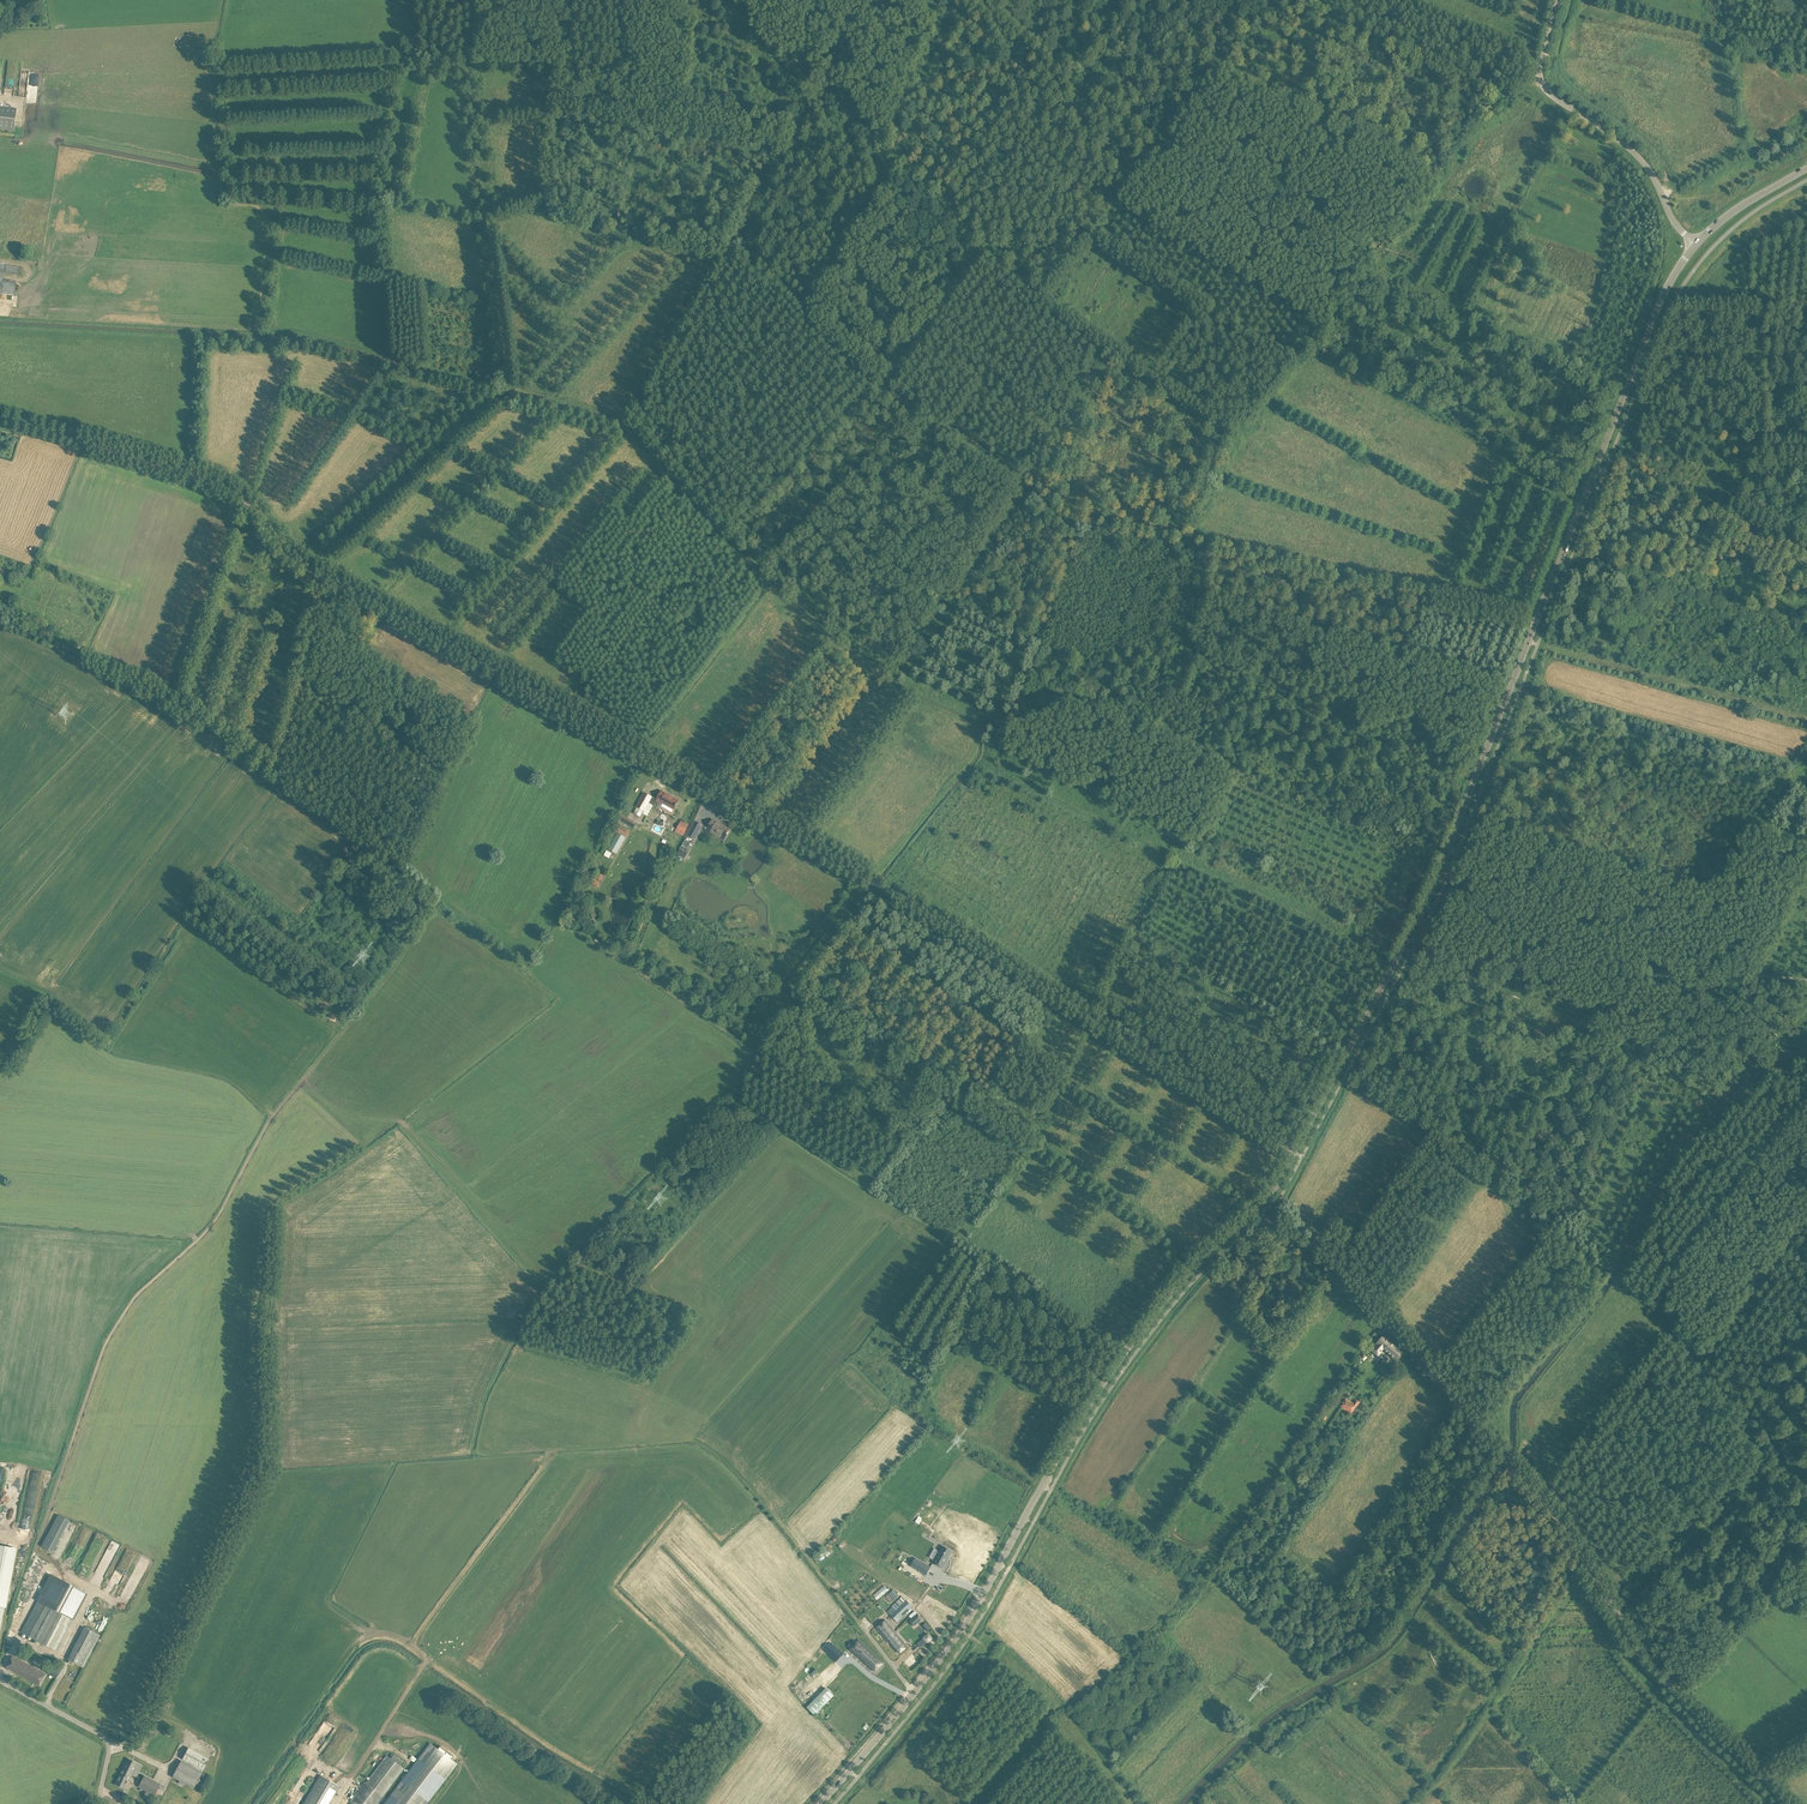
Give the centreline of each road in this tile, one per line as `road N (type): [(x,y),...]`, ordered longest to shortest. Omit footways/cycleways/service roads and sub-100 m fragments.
road 1 (unclassified): [(1294,1151),(937,916),(307,568),(227,491),(0,419)]
road 2 (tertiary): [(1294,1151),(1439,872),(1654,318),(1690,251)]
road 3 (unclassified): [(1791,1803),(1659,1677),(1566,1528),(1353,1276),(1259,1208)]
road 4 (track): [(797,80),(811,99),(731,248),(880,390),(1018,483)]
road 5 (track): [(1018,483),(1078,521),(1536,619)]
road 6 (tertiary): [(960,1627),(1116,1365),(1190,1271),(1259,1208)]
road 7 (track): [(413,0),(419,68),(468,77),(509,388)]
road 8 (track): [(324,578),(277,773),(145,686),(121,680)]
road 9 (unclassified): [(1690,251),(1636,157),(1544,89),(1539,54),(1554,0)]
road 10 (track): [(1528,642),(1806,719)]
road 11 (unclassified): [(98,1803),(108,1756),(103,1737),(0,1680)]
road 12 (tertiary): [(847,1770),(960,1627)]
road 13 (tertiary): [(1690,251),(1731,215),(1806,168)]

